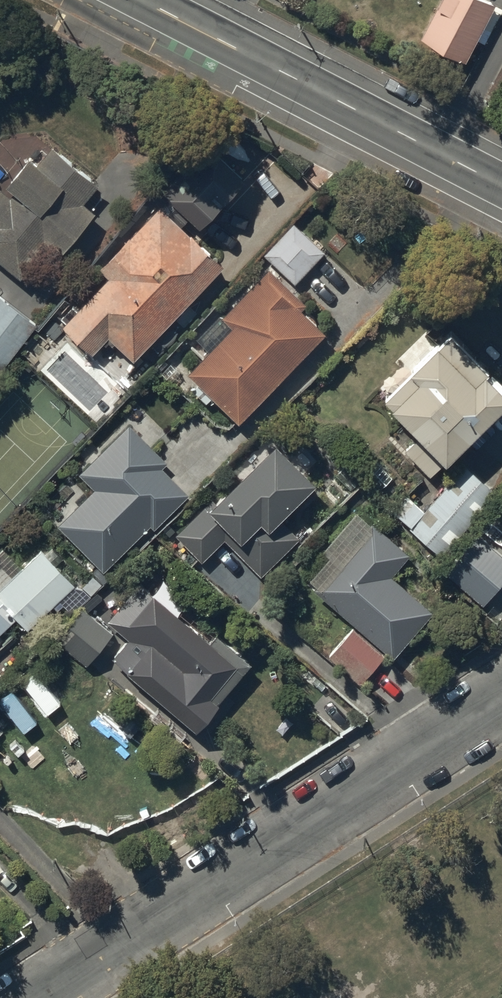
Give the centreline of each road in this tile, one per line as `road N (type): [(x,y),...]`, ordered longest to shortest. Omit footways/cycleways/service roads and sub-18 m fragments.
road 1 (residential): [(501,700),(45,997)]
road 2 (tertiary): [(501,185),(139,0)]

